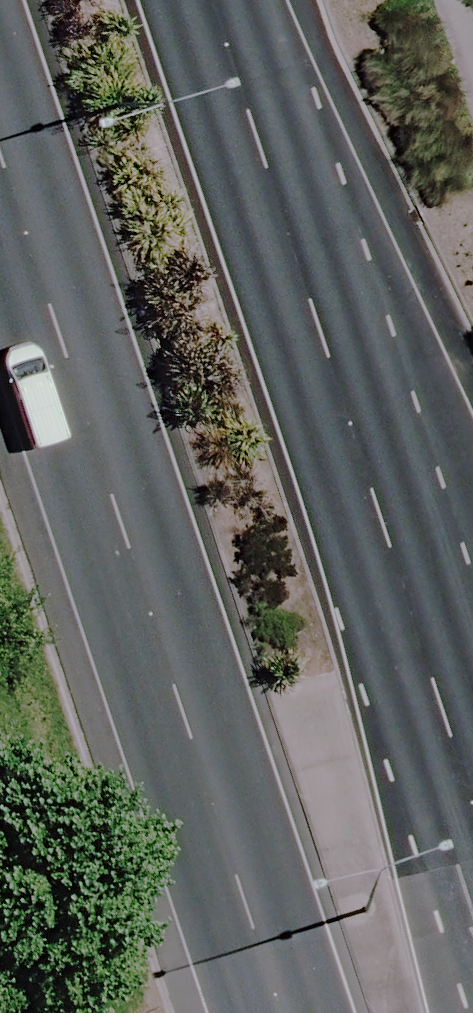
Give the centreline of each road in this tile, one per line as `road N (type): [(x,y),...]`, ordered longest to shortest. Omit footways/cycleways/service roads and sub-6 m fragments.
road 1 (primary): [(291,1012),(0,116)]
road 2 (primary): [(237,0),(472,722)]

